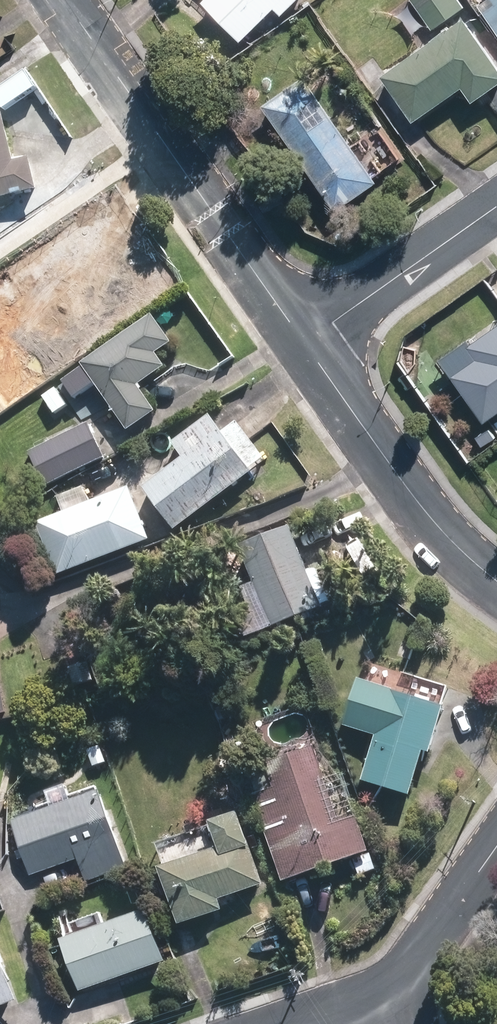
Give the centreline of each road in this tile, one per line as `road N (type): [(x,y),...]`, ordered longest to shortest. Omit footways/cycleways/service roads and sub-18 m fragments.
road 1 (tertiary): [(65,0),(308,343)]
road 2 (tertiary): [(308,343),(409,487),(496,577)]
road 3 (residential): [(496,204),(308,343)]
road 4 (residential): [(402,990),(496,856)]

